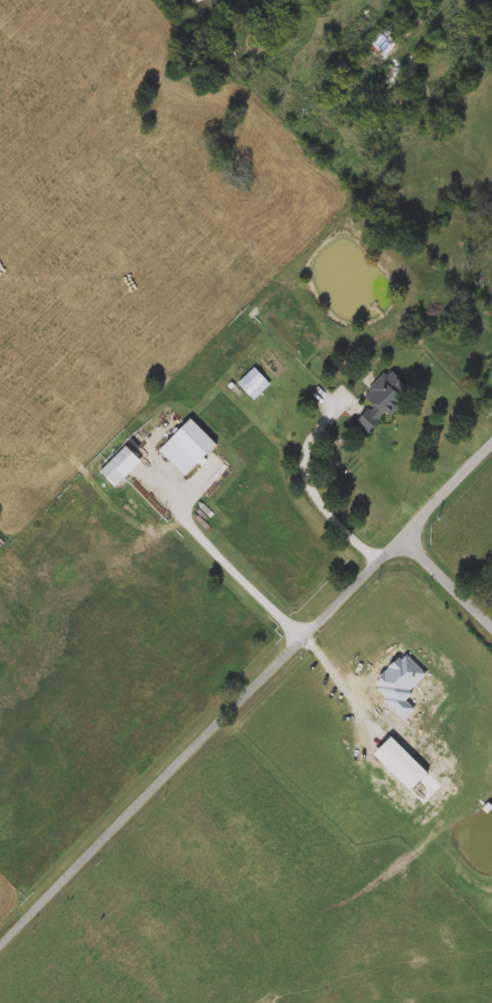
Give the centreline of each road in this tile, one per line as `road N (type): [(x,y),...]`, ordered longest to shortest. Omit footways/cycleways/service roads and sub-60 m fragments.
road 1 (residential): [(0,942),(491,440)]
road 2 (residential): [(378,561),(327,510),(305,474),(306,444),(348,394)]
road 3 (residential): [(491,626),(403,536)]

